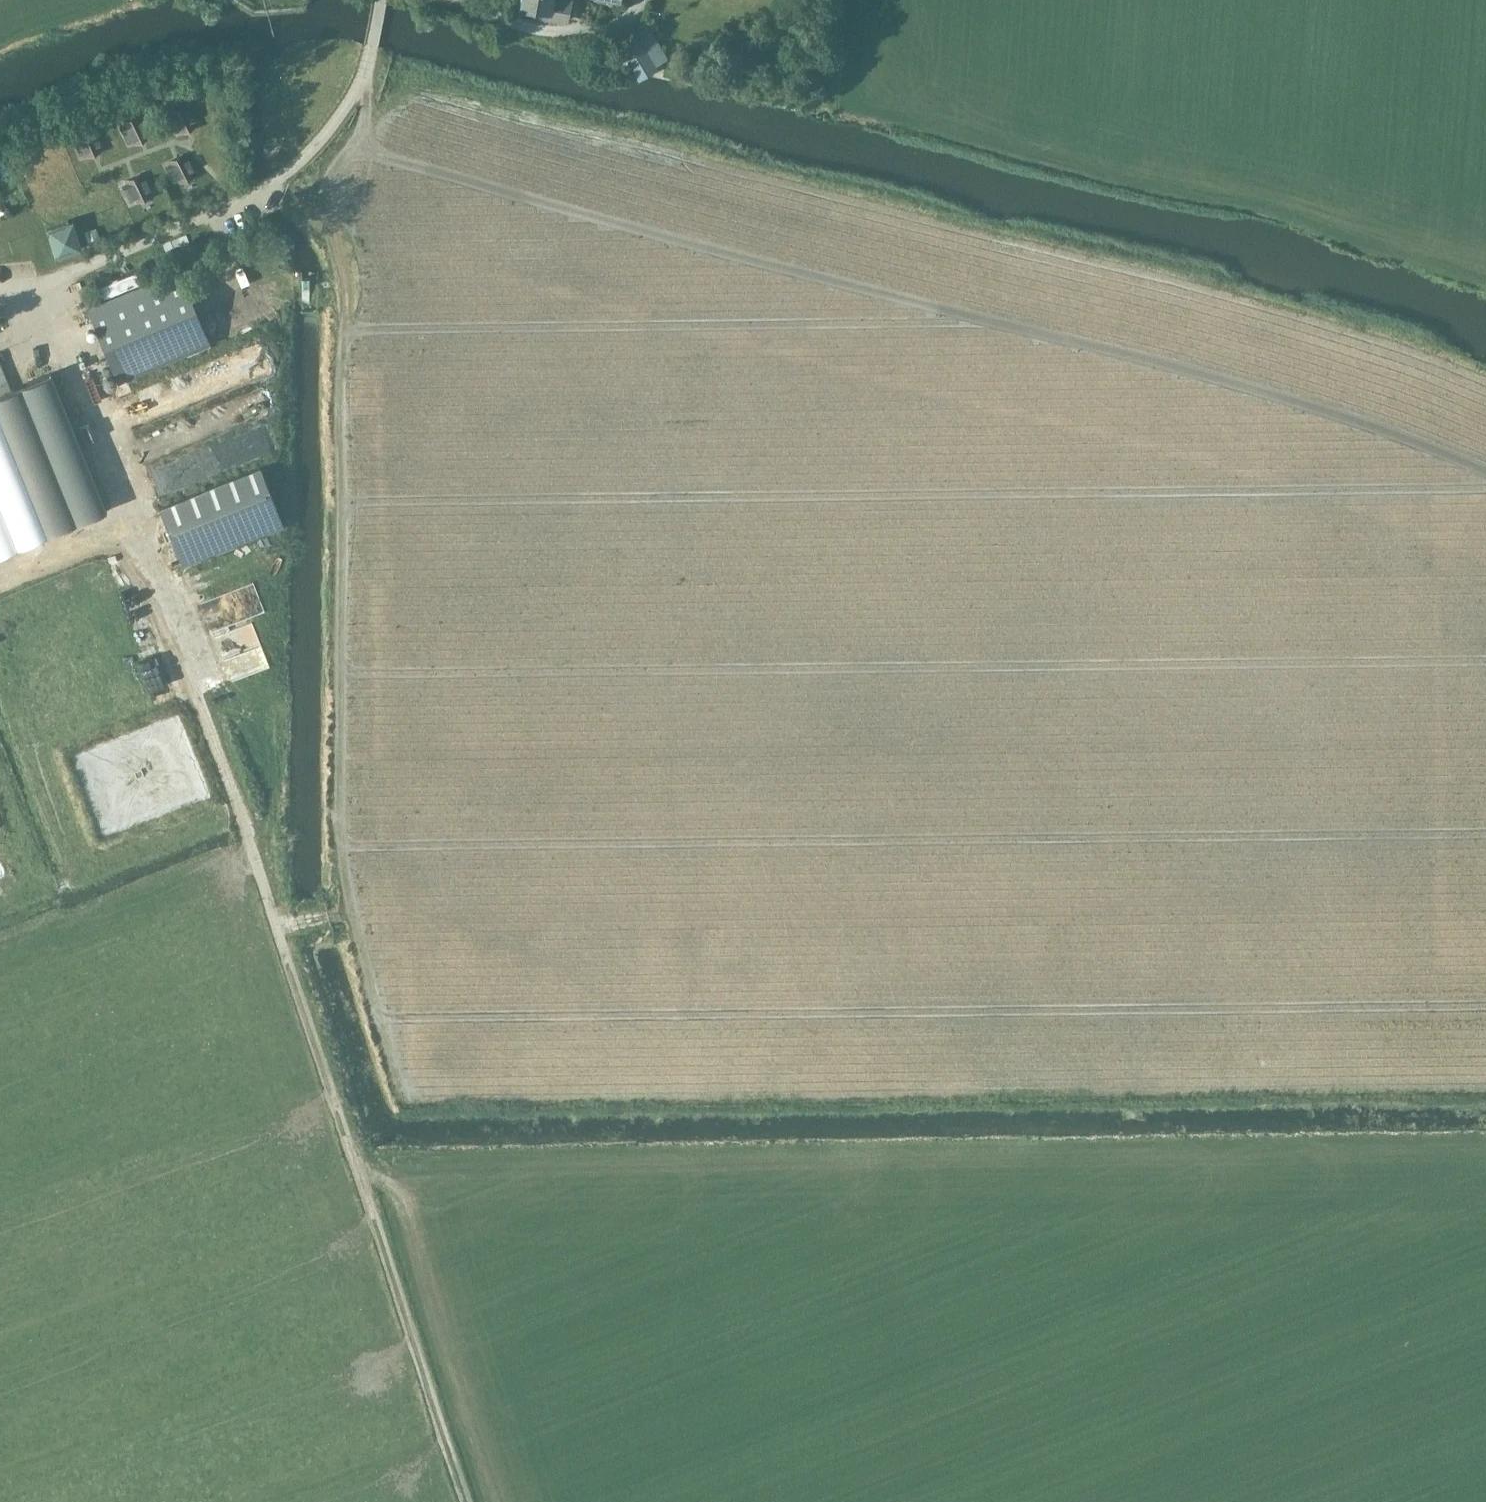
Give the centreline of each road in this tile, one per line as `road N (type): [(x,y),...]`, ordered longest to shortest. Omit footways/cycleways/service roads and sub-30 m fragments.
road 1 (track): [(465,1501),(276,926),(337,916)]
road 2 (track): [(276,926),(248,831),(136,551)]
road 3 (unclassified): [(242,200),(300,162),(338,121),(368,63),(381,0)]
road 4 (track): [(0,574),(126,525)]

